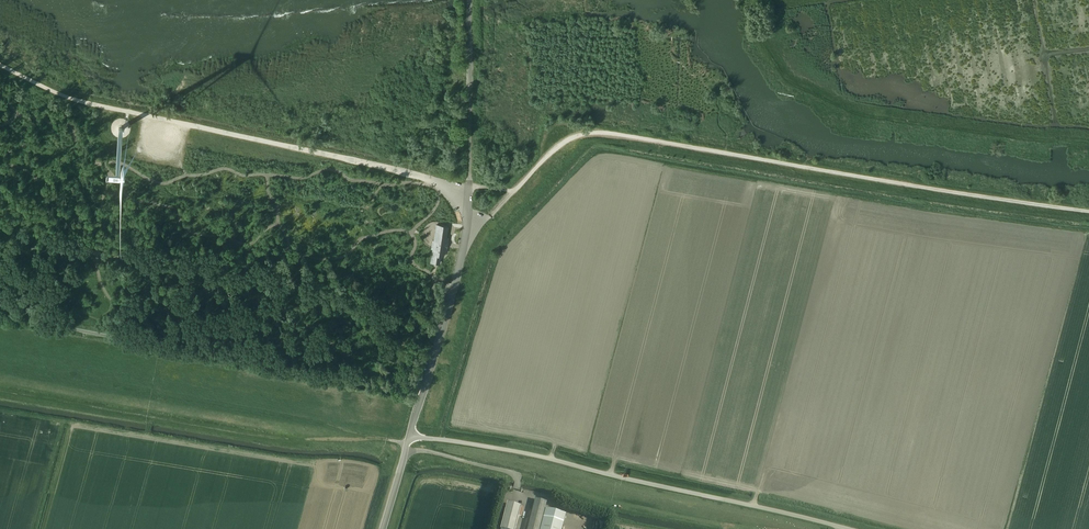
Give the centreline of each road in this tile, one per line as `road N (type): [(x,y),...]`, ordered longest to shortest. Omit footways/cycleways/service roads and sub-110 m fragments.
road 1 (track): [(1088,208),(565,124),(546,133),(541,163)]
road 2 (unclassified): [(848,528),(521,453),(409,437)]
road 3 (track): [(407,445),(274,438),(0,390)]
road 4 (residential): [(409,437),(459,266),(469,175)]
road 5 (track): [(516,476),(756,528)]

